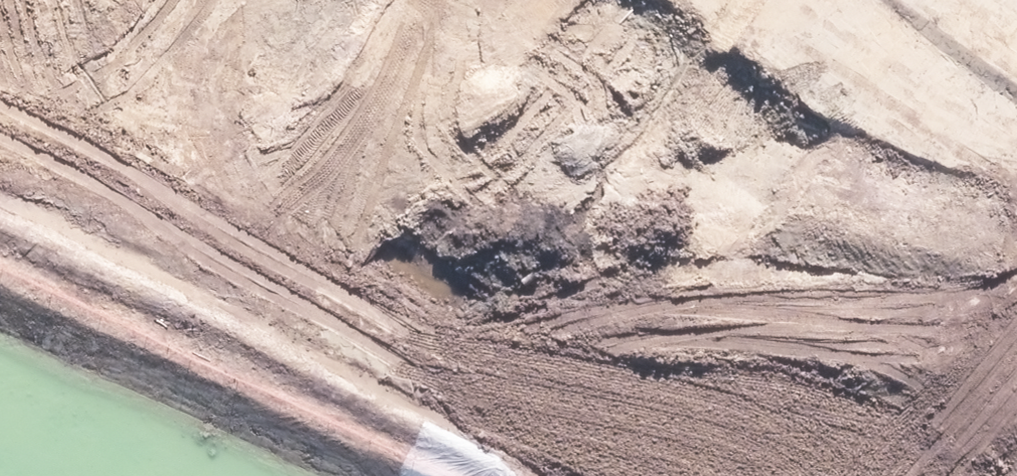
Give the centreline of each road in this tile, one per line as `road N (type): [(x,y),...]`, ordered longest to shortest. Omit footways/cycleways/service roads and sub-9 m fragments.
road 1 (residential): [(138,155),(825,475)]
road 2 (residential): [(895,475),(1016,316)]
road 3 (residential): [(250,0),(138,155)]
road 4 (residential): [(0,94),(138,155)]

